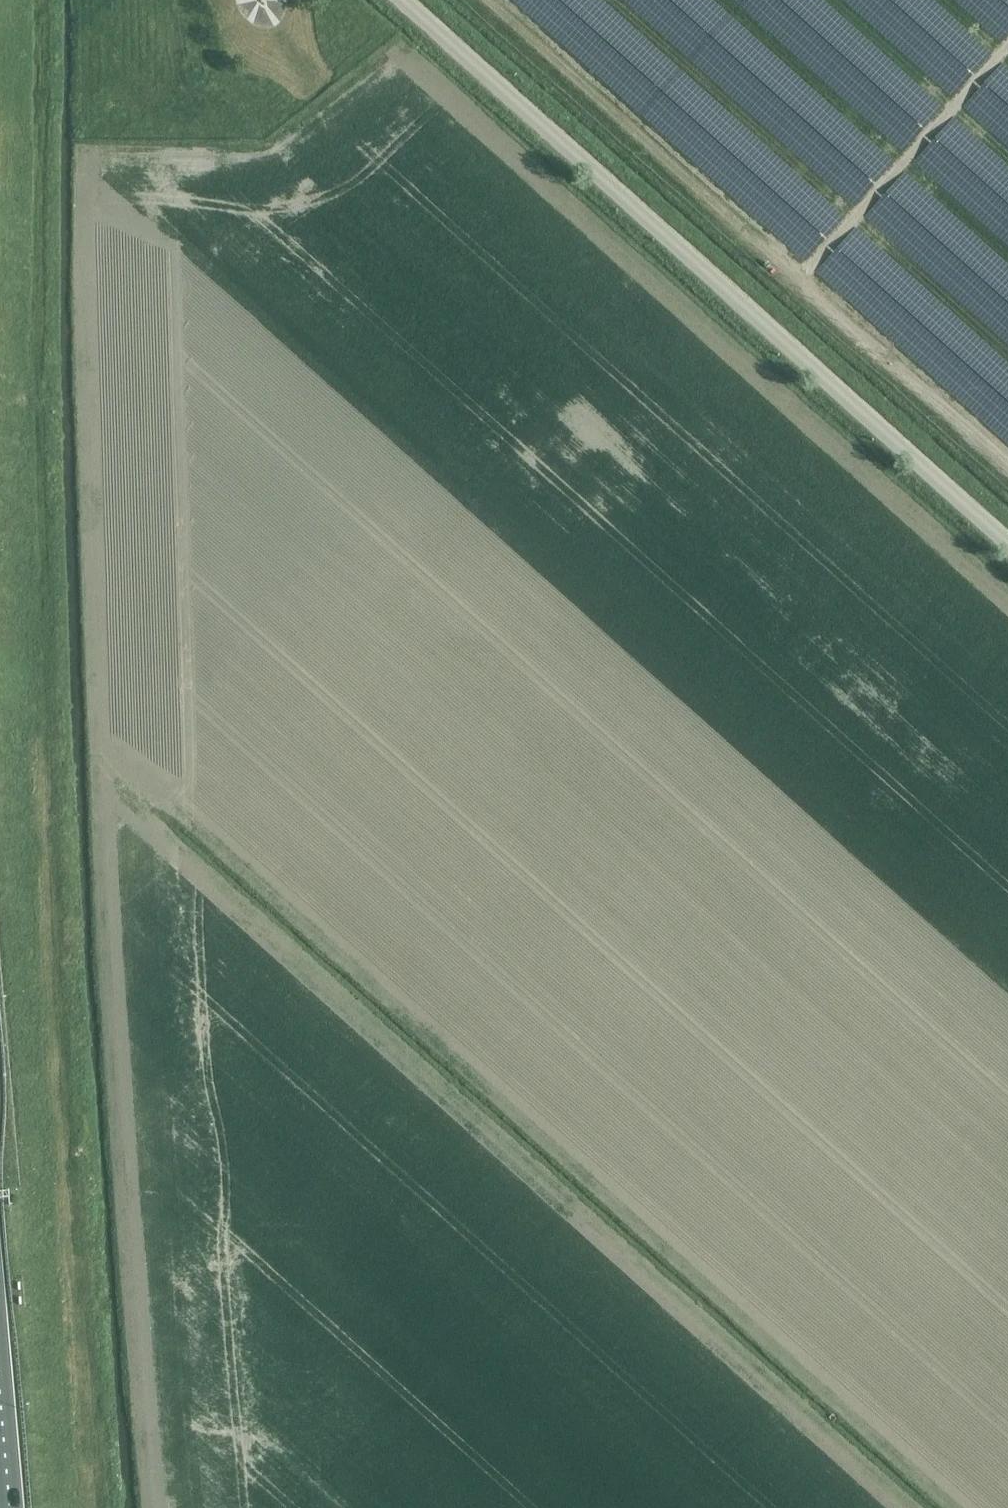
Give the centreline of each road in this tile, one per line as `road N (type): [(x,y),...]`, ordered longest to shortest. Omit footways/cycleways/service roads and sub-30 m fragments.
road 1 (tertiary): [(1007,539),(402,0)]

